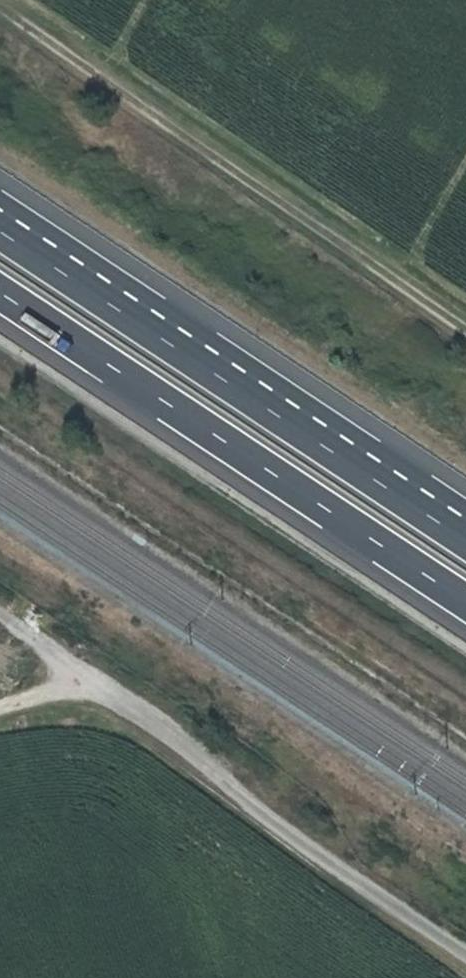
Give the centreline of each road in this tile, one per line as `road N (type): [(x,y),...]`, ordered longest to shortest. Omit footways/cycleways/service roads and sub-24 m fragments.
road 1 (track): [(465,329),(0,11)]
road 2 (motorway): [(465,539),(0,226)]
road 3 (motorway): [(0,293),(465,603)]
road 4 (unclassified): [(83,680),(200,758),(245,805),(465,956)]

